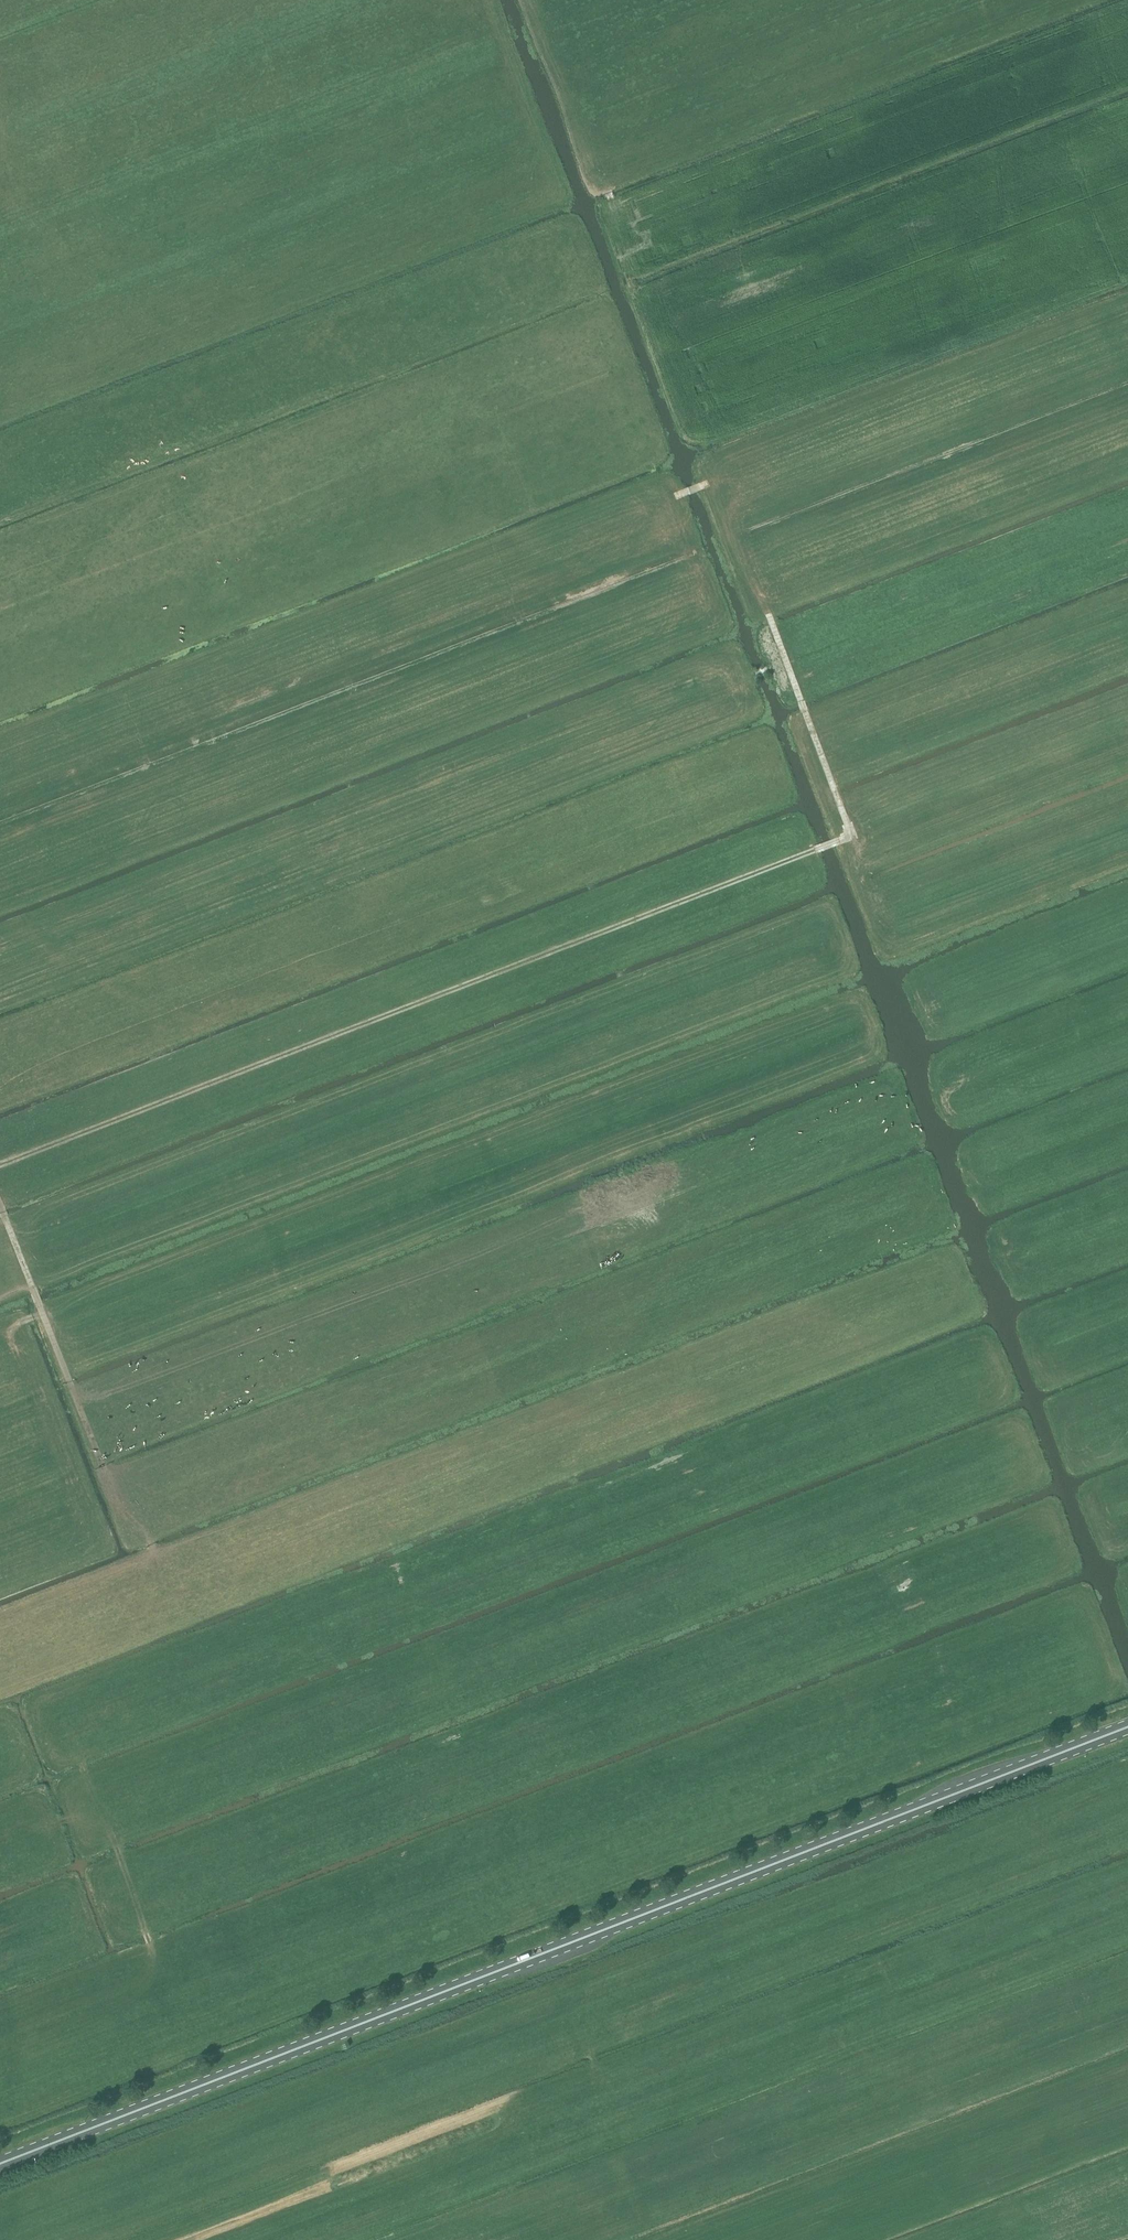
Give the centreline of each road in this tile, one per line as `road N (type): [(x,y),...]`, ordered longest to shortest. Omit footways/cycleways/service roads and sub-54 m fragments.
road 1 (primary): [(0,2164),(1127,1727)]
road 2 (track): [(0,1164),(815,850)]
road 3 (track): [(0,1202),(116,1495)]

